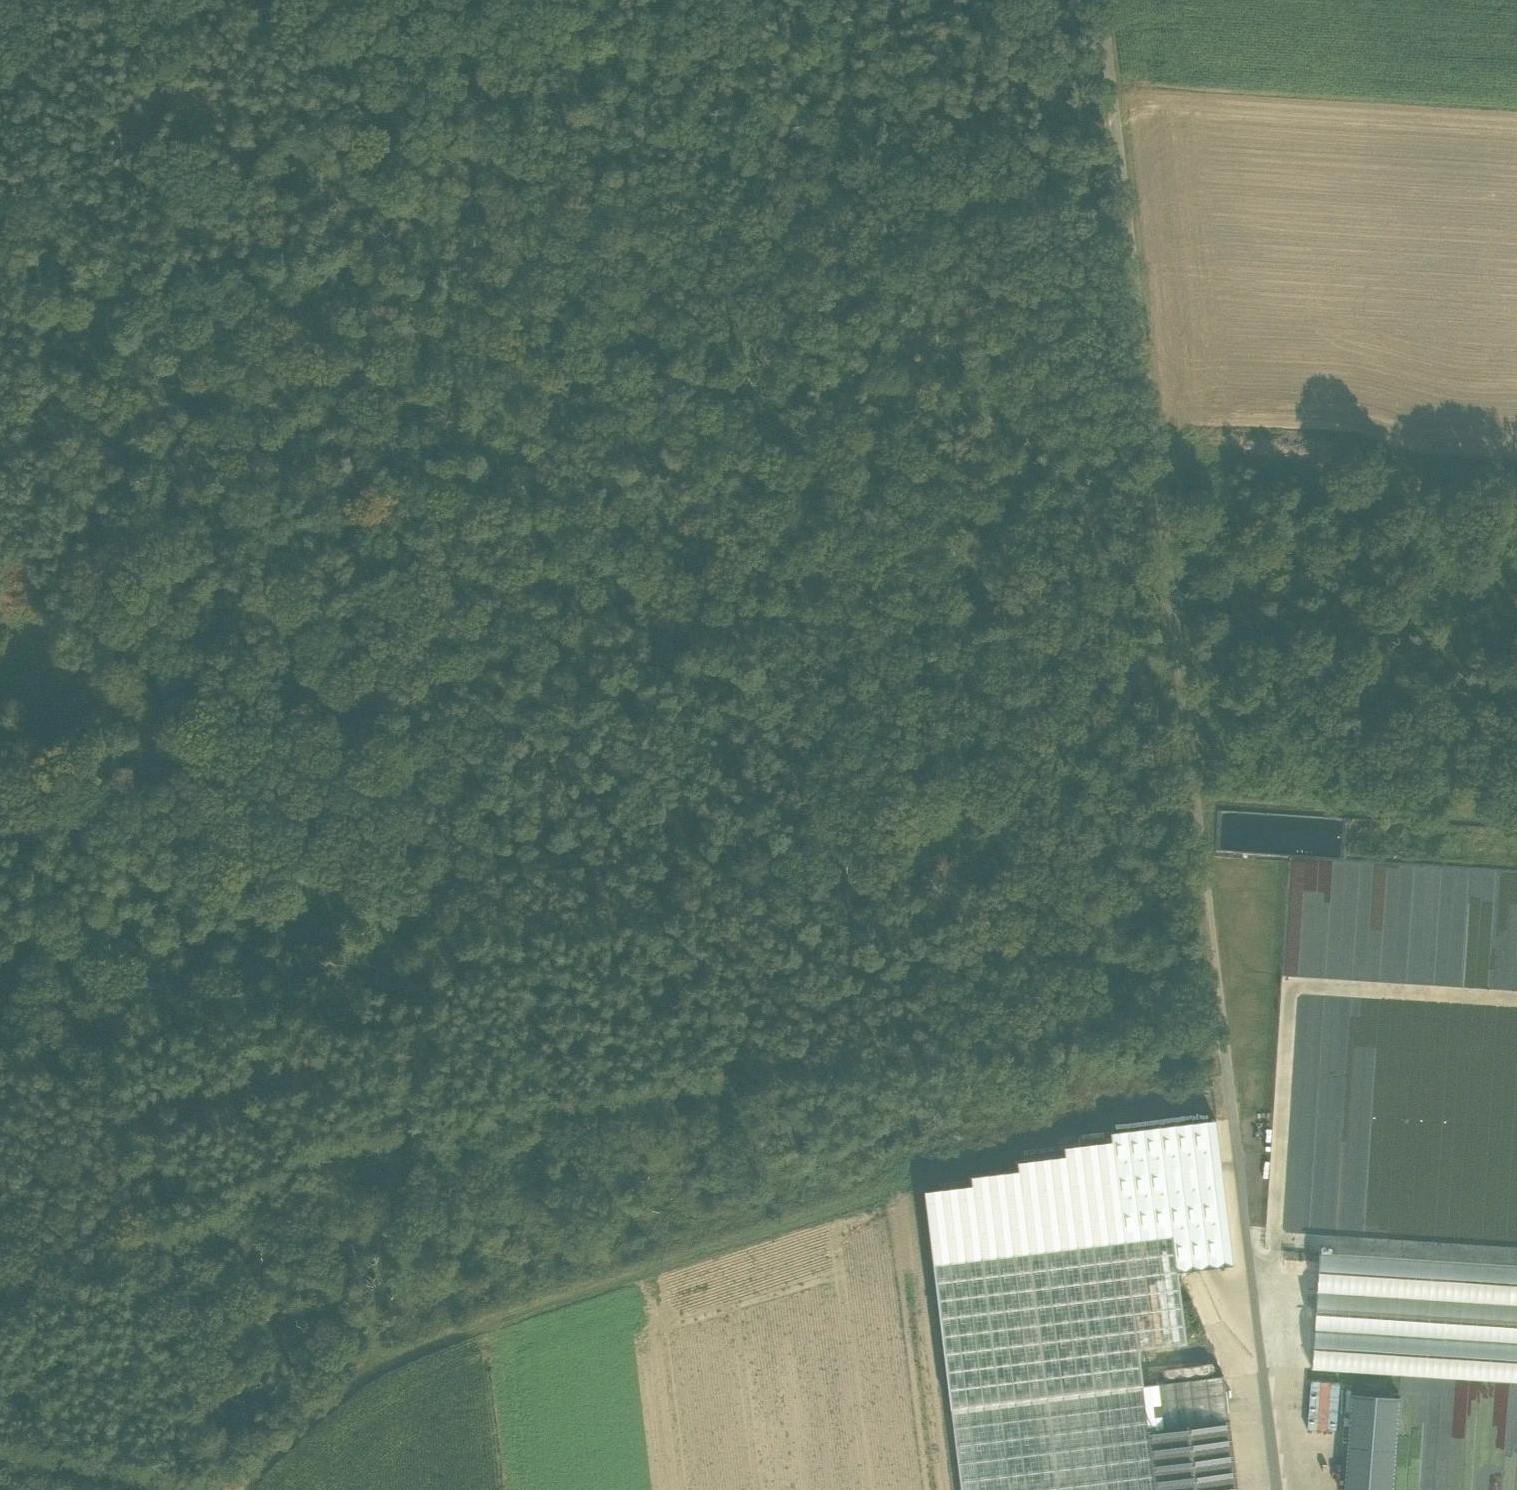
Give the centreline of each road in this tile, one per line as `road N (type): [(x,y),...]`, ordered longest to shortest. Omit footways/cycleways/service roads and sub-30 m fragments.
road 1 (unclassified): [(1099,0),(1276,1489)]
road 2 (track): [(586,0),(368,1362)]
road 3 (track): [(243,1489),(368,1362),(1229,1085)]
road 4 (track): [(519,419),(0,323)]
road 5 (unclassified): [(187,1489),(0,1455)]

